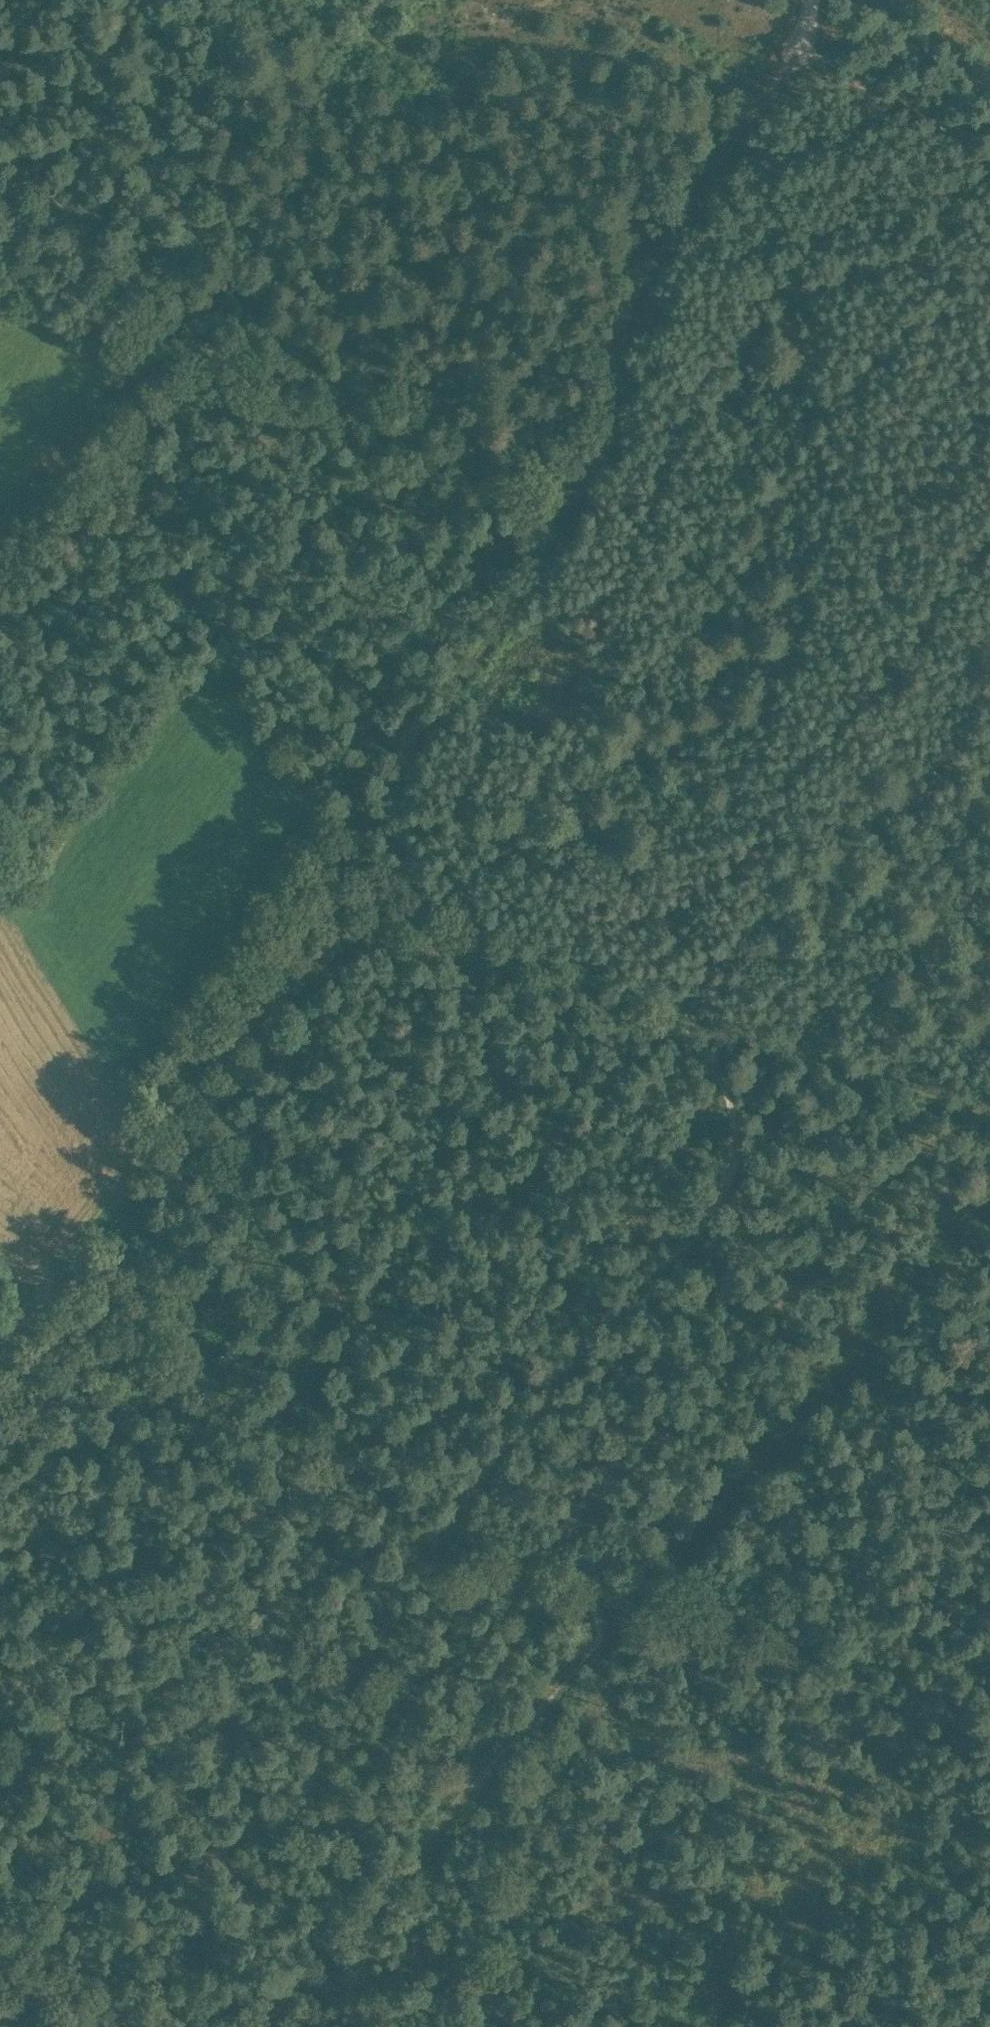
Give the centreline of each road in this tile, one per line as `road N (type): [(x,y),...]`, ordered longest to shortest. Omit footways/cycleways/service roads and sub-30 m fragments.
road 1 (track): [(989,1107),(328,881)]
road 2 (track): [(594,1619),(264,2026)]
road 3 (track): [(571,505),(191,343)]
road 4 (track): [(191,343),(0,535)]
road 5 (track): [(191,343),(0,250)]
road 6 (track): [(0,1953),(139,2026)]

